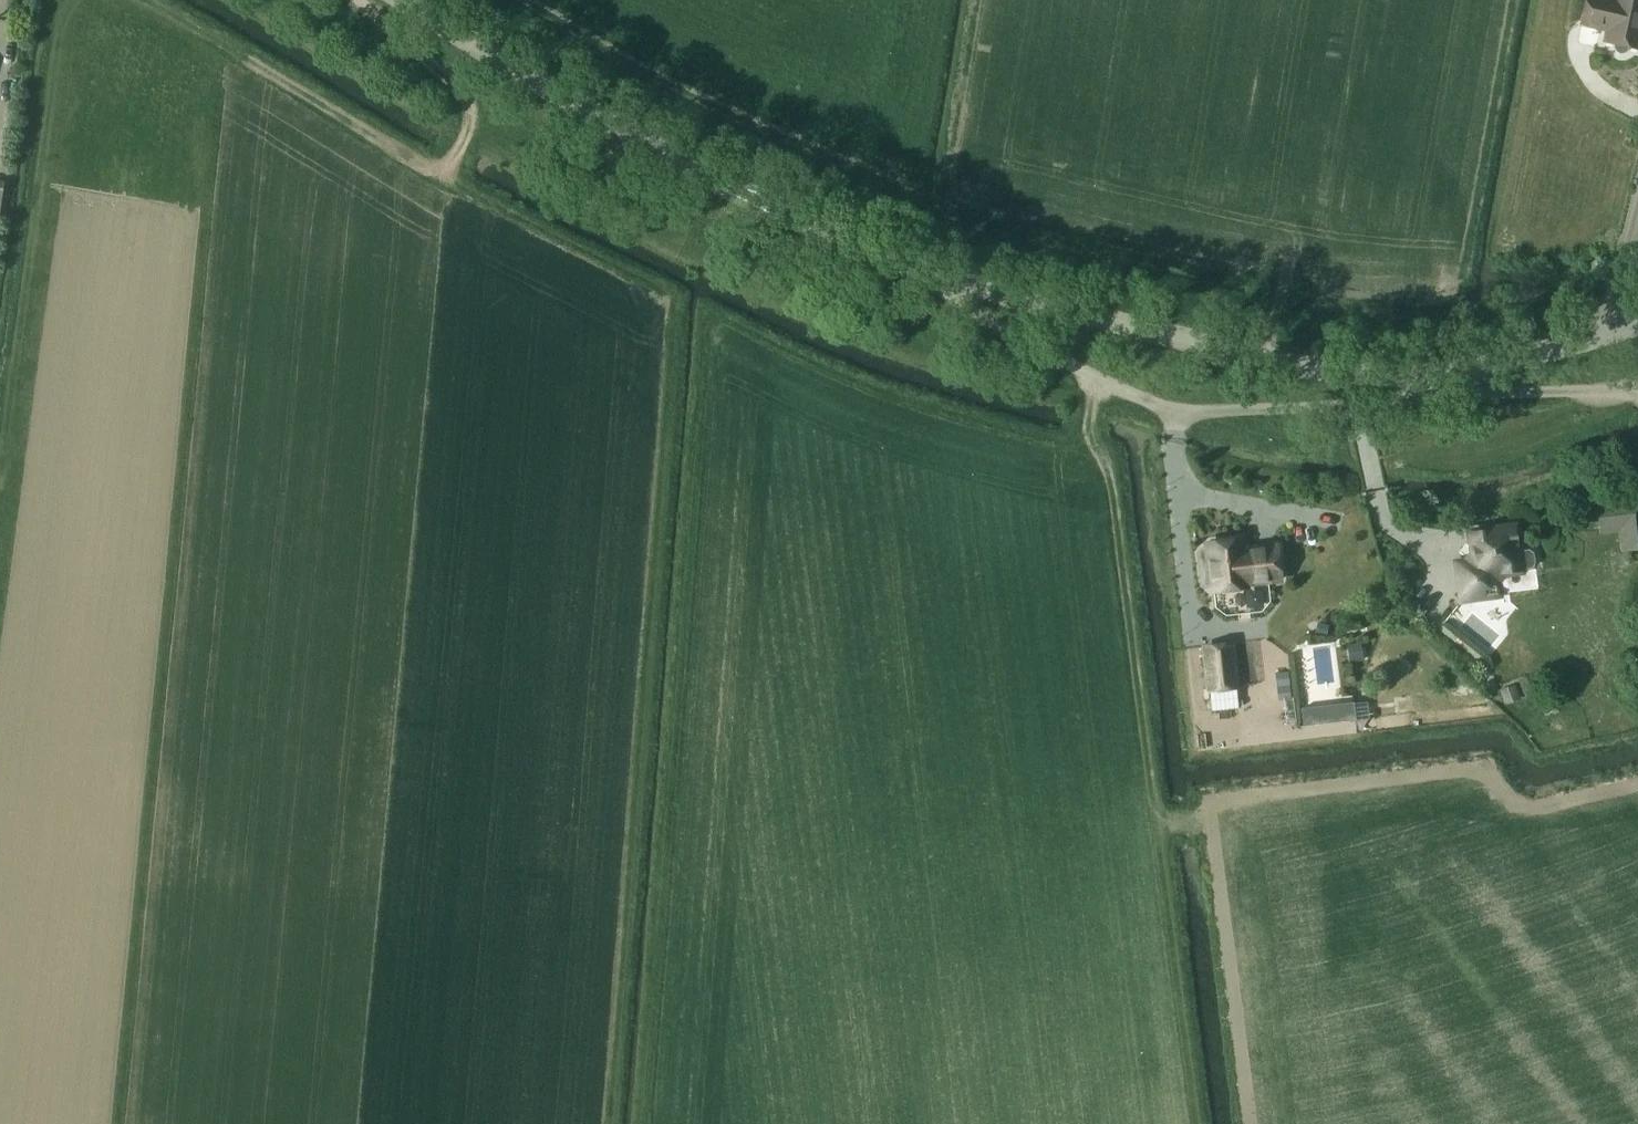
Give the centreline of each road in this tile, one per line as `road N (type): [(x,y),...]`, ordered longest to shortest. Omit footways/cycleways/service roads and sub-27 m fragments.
road 1 (unclassified): [(404,0),(684,164),(794,218),(931,275),(1040,304),(1279,362),(1395,377),(1462,371),(1637,323)]
road 2 (track): [(362,0),(465,100),(467,129),(450,166)]

